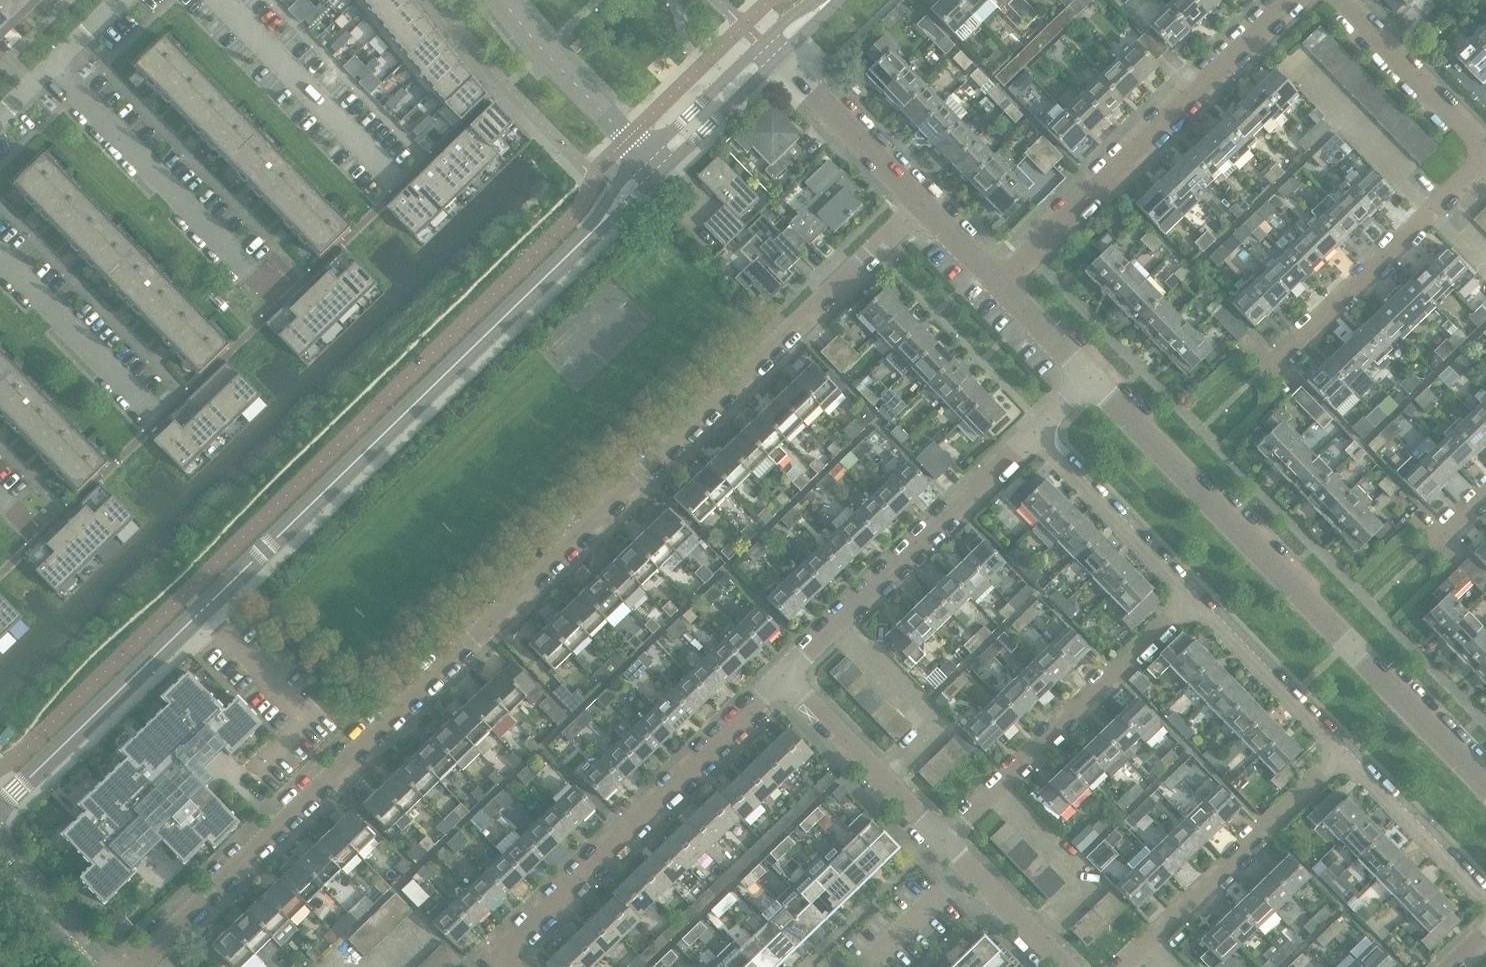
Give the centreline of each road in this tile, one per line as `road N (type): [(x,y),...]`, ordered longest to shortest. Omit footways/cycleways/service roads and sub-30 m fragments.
road 1 (residential): [(140,966),(922,207)]
road 2 (tertiary): [(0,809),(599,225)]
road 3 (residential): [(1485,787),(1088,378)]
road 4 (residential): [(508,966),(499,958),(787,674)]
road 5 (residential): [(1000,287),(1301,0)]
road 6 (residential): [(1190,601),(937,838)]
road 7 (residential): [(787,674),(1031,434)]
road 8 (residential): [(1340,753),(1122,966)]
road 9 (residential): [(54,73),(253,277)]
road 10 (residential): [(1277,356),(1485,164)]
road 11 (tertiary): [(820,0),(790,18),(644,155)]
road 12 (residential): [(1031,434),(1190,601)]
road 13 (residential): [(937,838),(787,674)]
road 14 (residential): [(0,258),(151,415)]
road 15 (residential): [(1190,601),(1340,753)]
road 16 (residential): [(1340,753),(1485,909)]
road 17 (residential): [(1485,151),(1335,0)]
road 18 (tertiary): [(644,155),(500,0)]
road 19 (residential): [(922,207),(778,60)]
road 20 (residential): [(1067,966),(937,838)]
road 21 (tertiary): [(661,174),(778,60)]
road 22 (residential): [(1088,378),(1000,287)]

